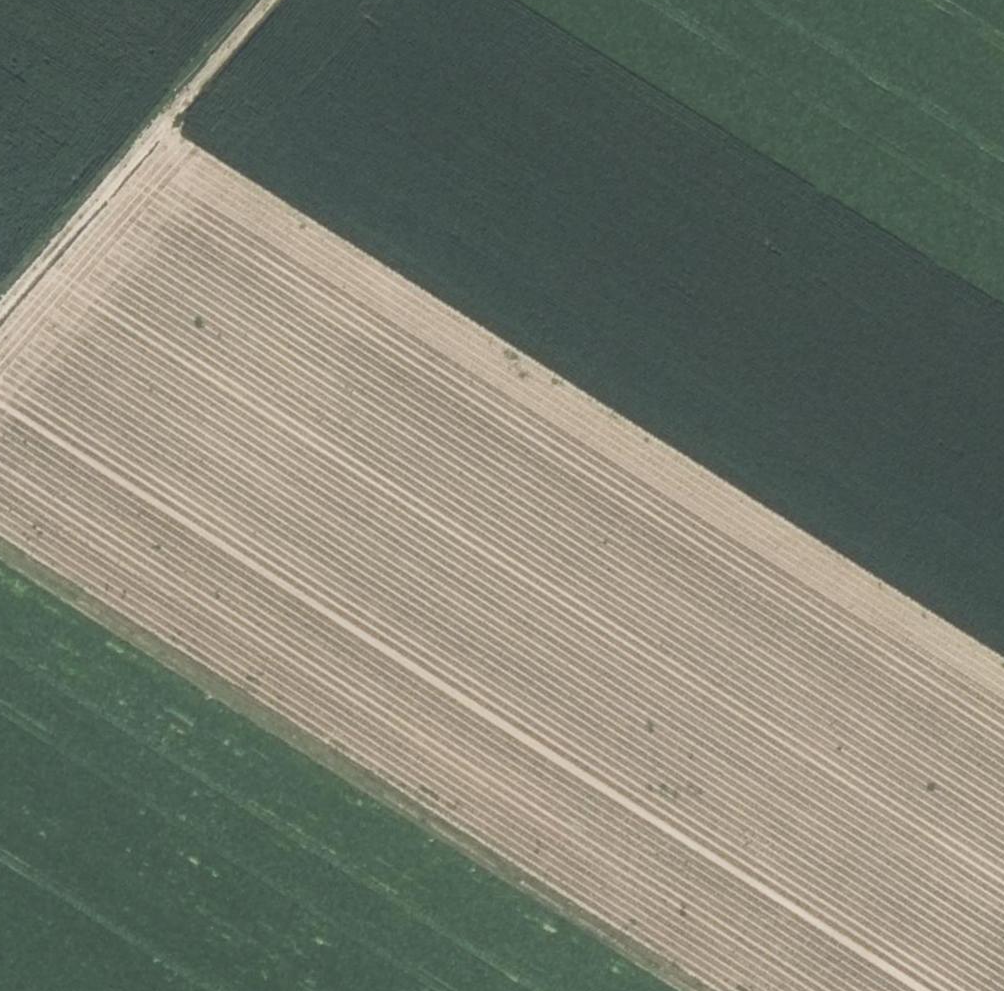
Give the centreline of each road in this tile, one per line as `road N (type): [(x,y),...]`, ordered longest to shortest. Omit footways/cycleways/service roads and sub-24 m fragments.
road 1 (track): [(696,990),(0,550)]
road 2 (track): [(260,0),(0,306)]

